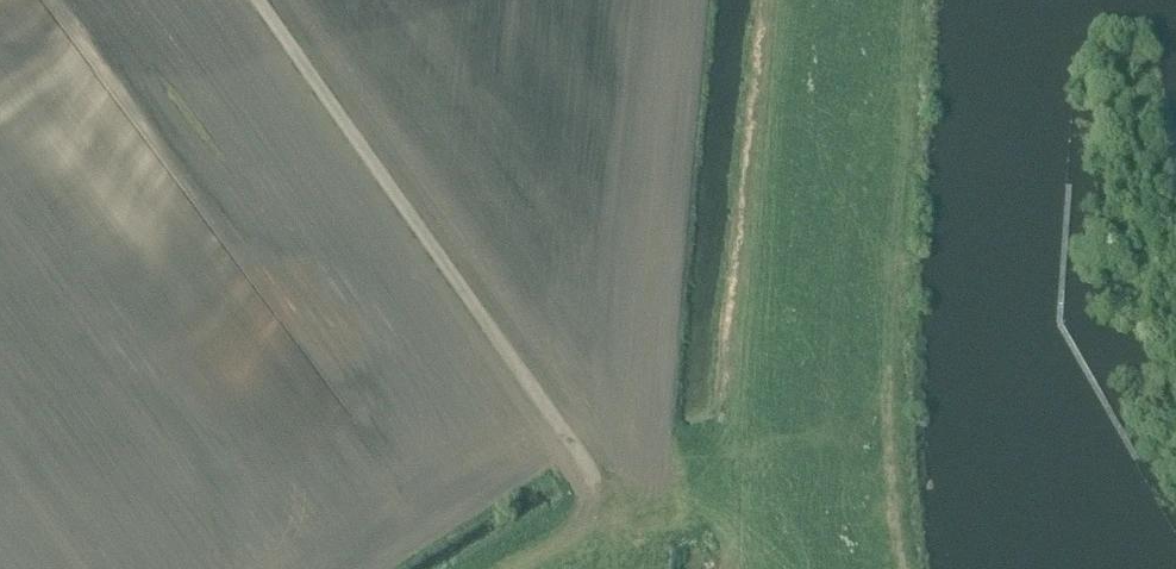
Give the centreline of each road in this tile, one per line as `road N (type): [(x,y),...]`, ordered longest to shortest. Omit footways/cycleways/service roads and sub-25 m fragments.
road 1 (unclassified): [(601,476),(264,0)]

